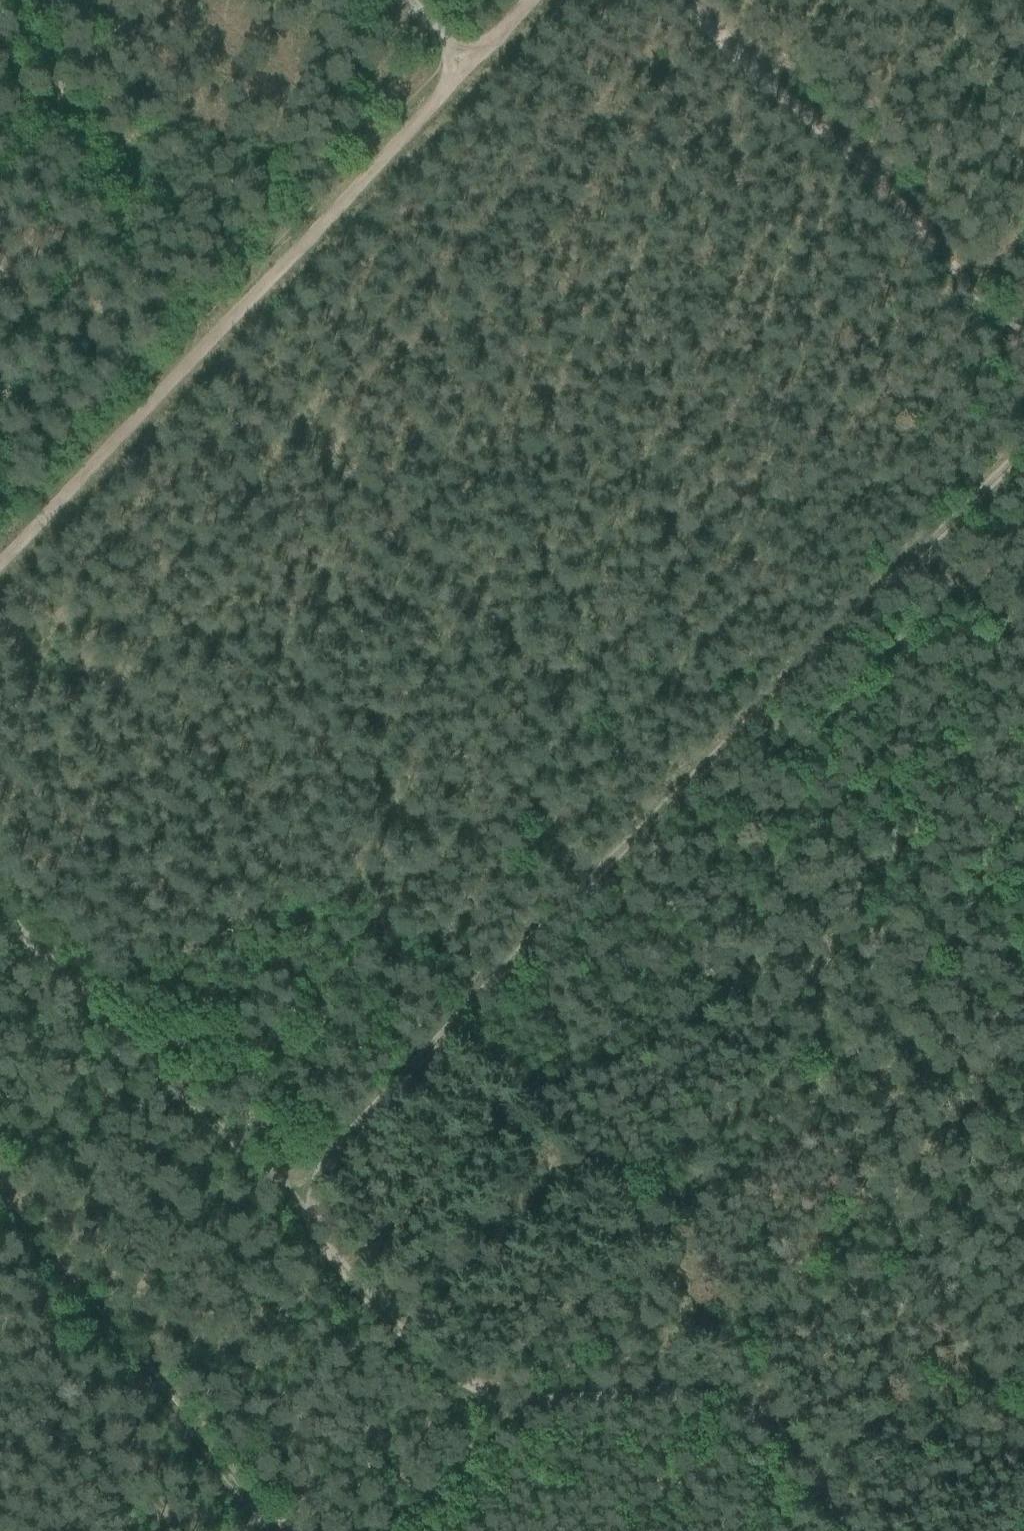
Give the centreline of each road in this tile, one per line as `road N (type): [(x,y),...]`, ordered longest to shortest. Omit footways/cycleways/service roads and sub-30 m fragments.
road 1 (track): [(271,1207),(702,759),(1023,444)]
road 2 (track): [(839,1530),(732,1410),(592,1398),(510,1423),(435,1392),(271,1207)]
road 3 (track): [(0,562),(471,60)]
road 4 (track): [(706,0),(1023,322)]
road 5 (track): [(0,1203),(279,1530)]
road 6 (track): [(0,914),(271,1207)]

